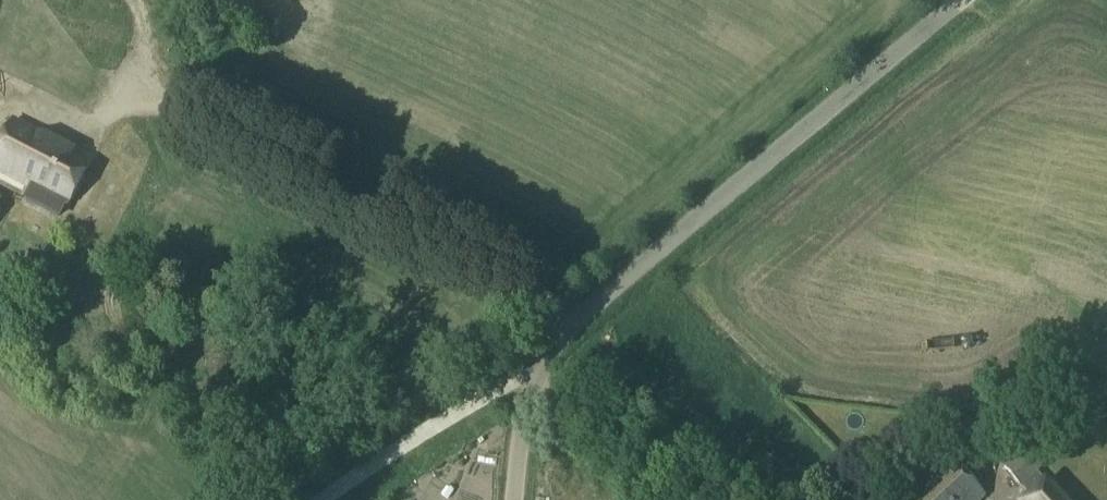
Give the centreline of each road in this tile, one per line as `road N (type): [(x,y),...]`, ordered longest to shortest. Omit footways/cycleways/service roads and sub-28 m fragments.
road 1 (residential): [(511,499),(530,391),(562,336),(959,0)]

